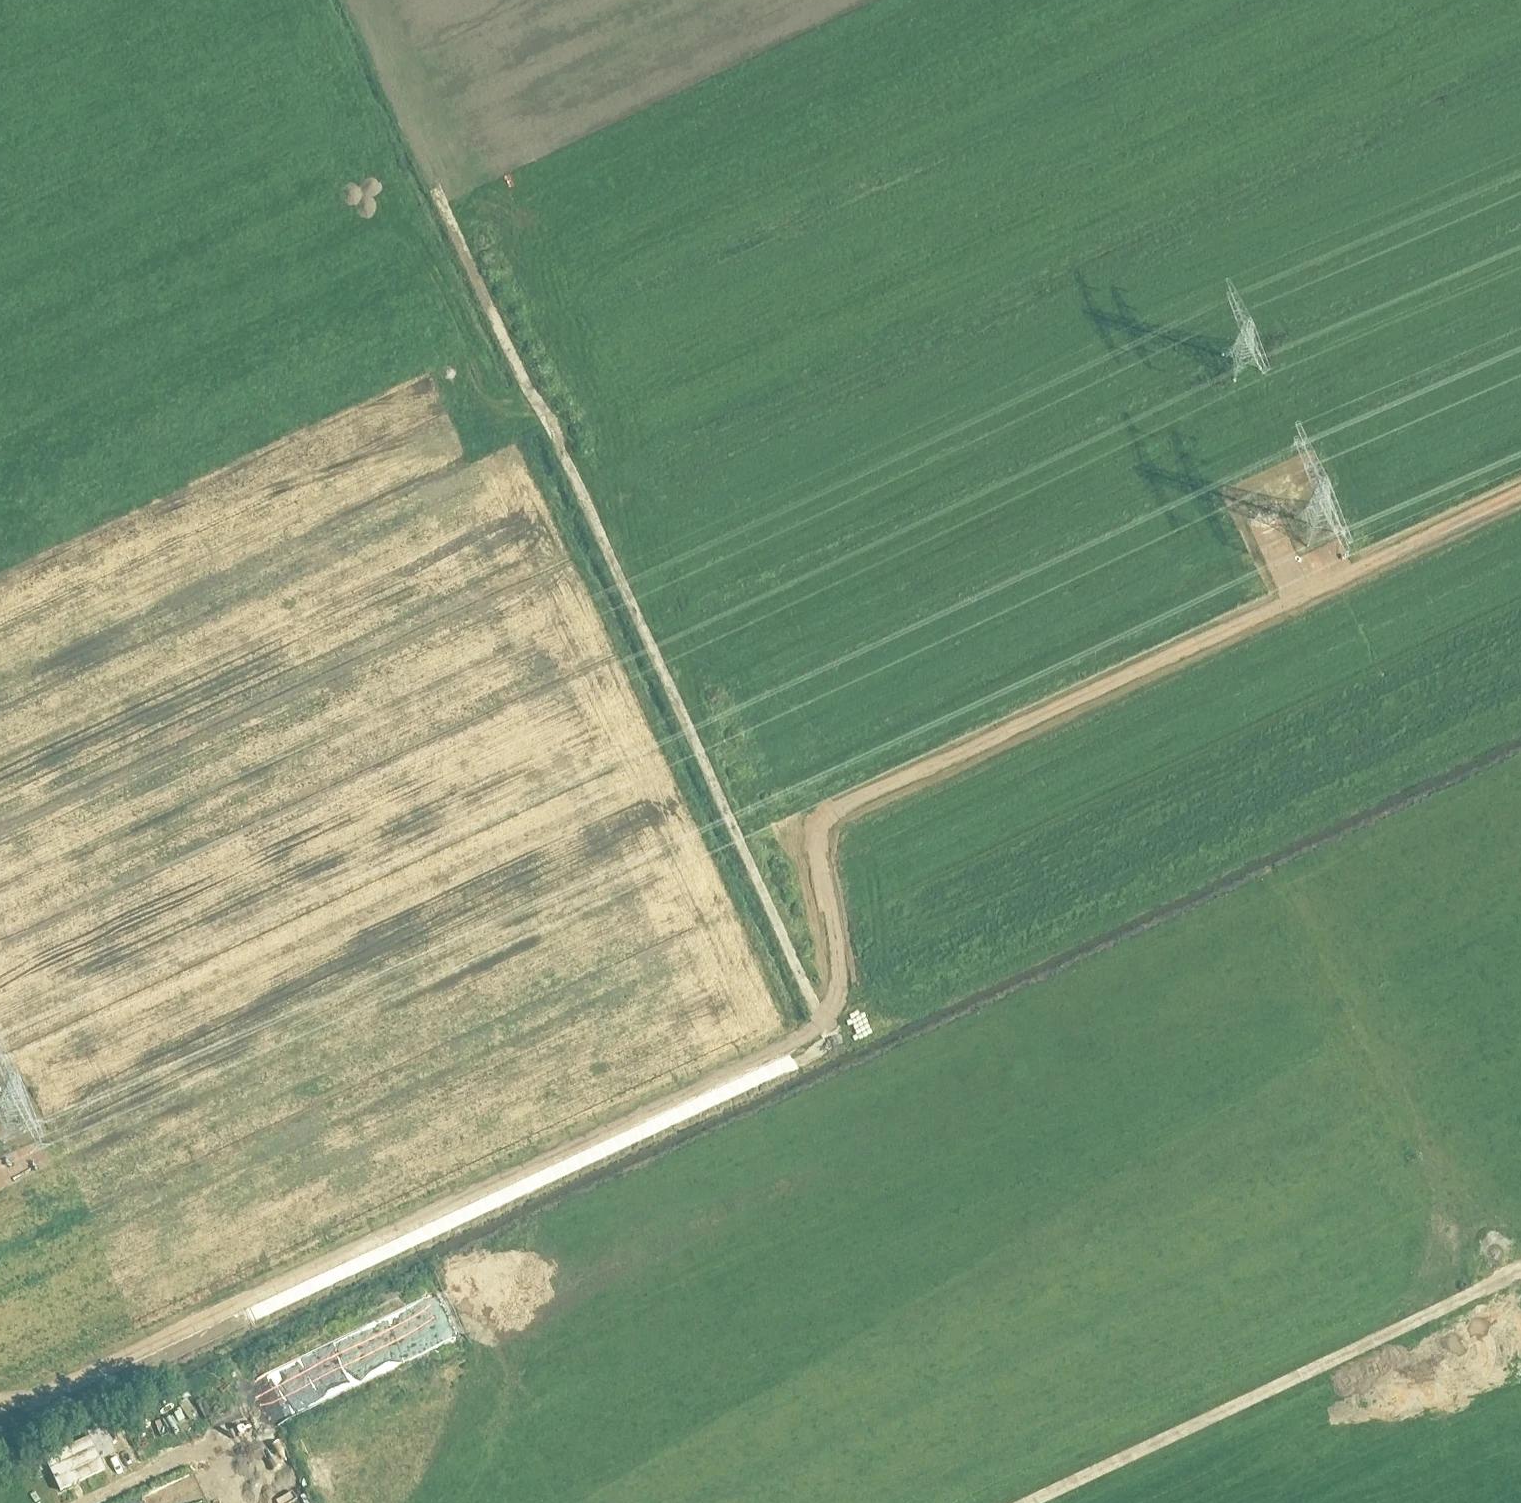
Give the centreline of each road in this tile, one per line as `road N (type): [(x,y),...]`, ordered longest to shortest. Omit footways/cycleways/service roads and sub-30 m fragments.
road 1 (track): [(439,199),(830,1027),(827,1044),(0,1434)]
road 2 (track): [(1520,1271),(1025,1502)]

